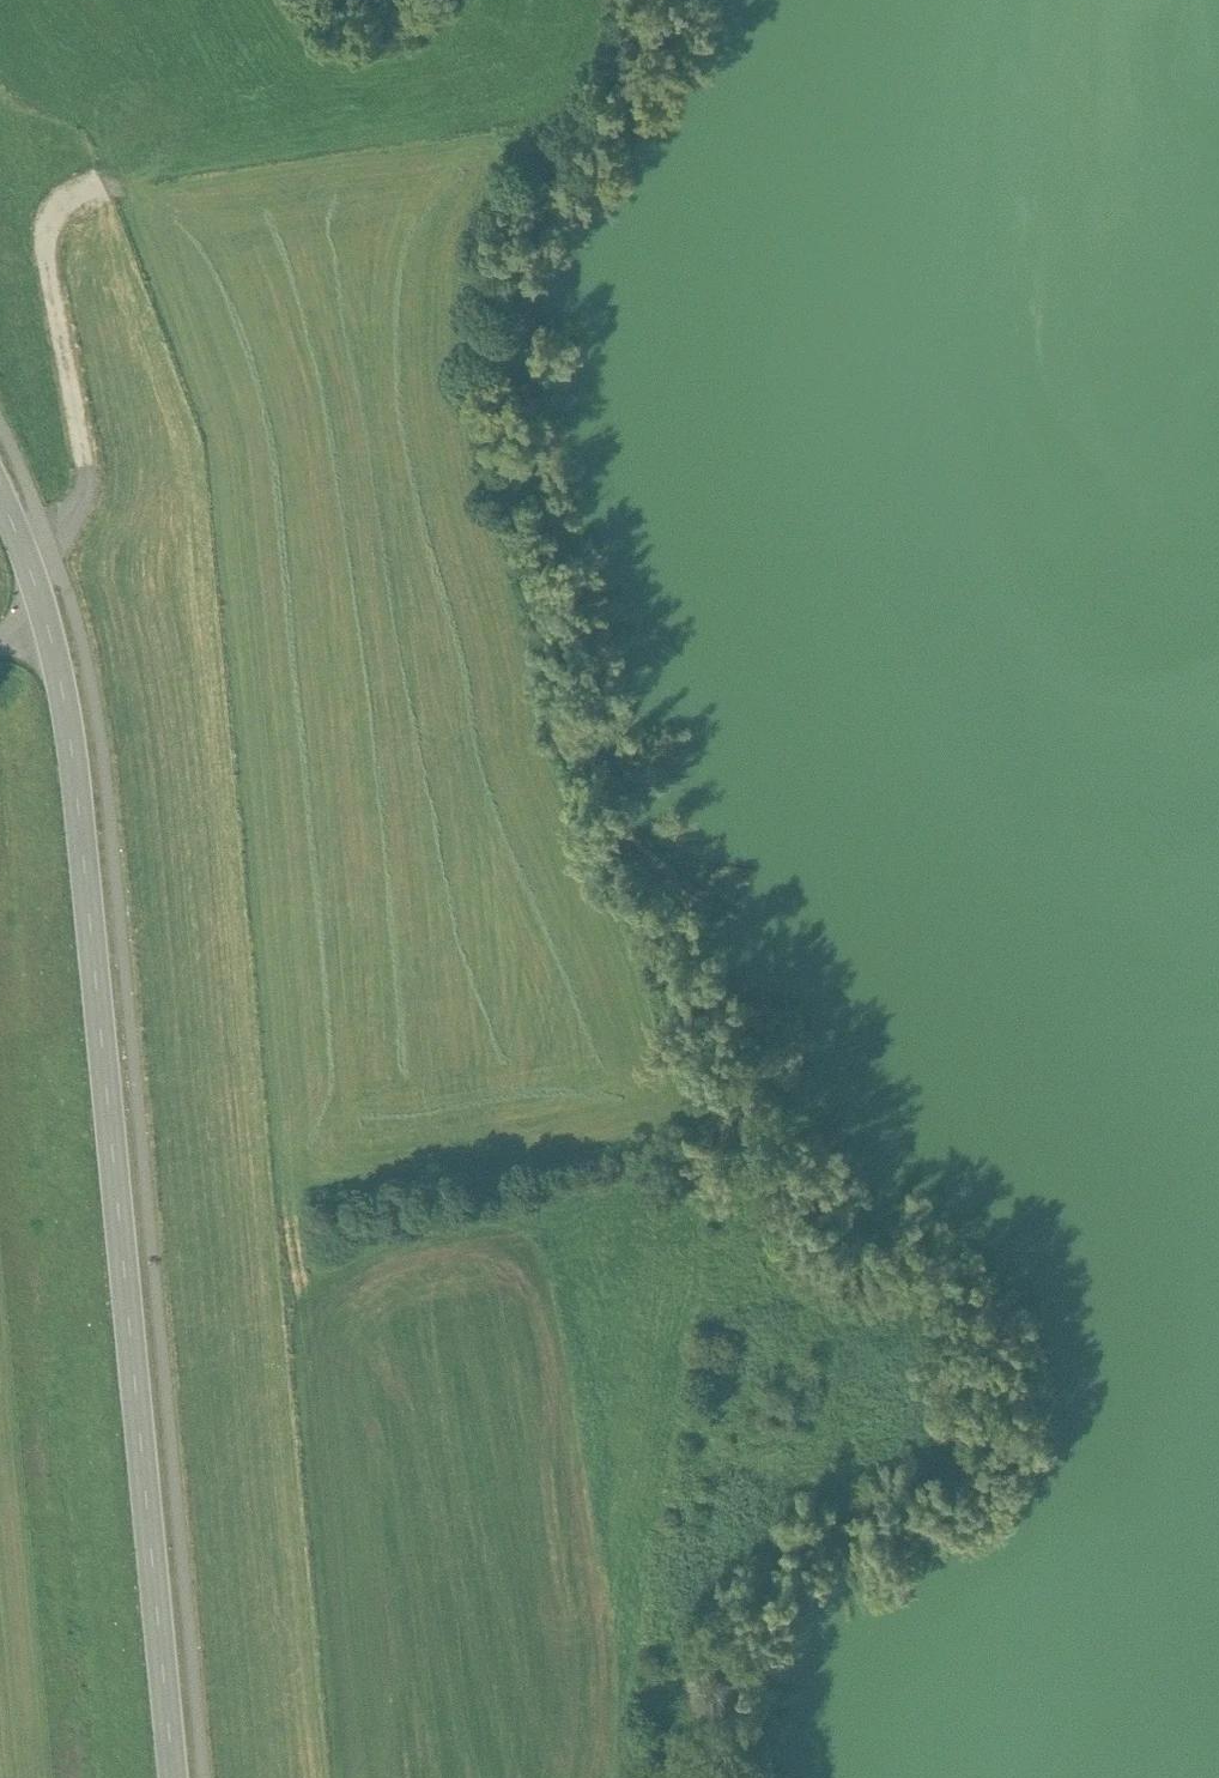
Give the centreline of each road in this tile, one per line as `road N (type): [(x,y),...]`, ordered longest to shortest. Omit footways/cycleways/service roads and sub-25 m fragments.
road 1 (secondary): [(175,1777),(83,829),(45,612),(0,494)]
road 2 (track): [(23,546),(50,533),(81,496),(87,459),(46,229),(59,208),(93,189)]

